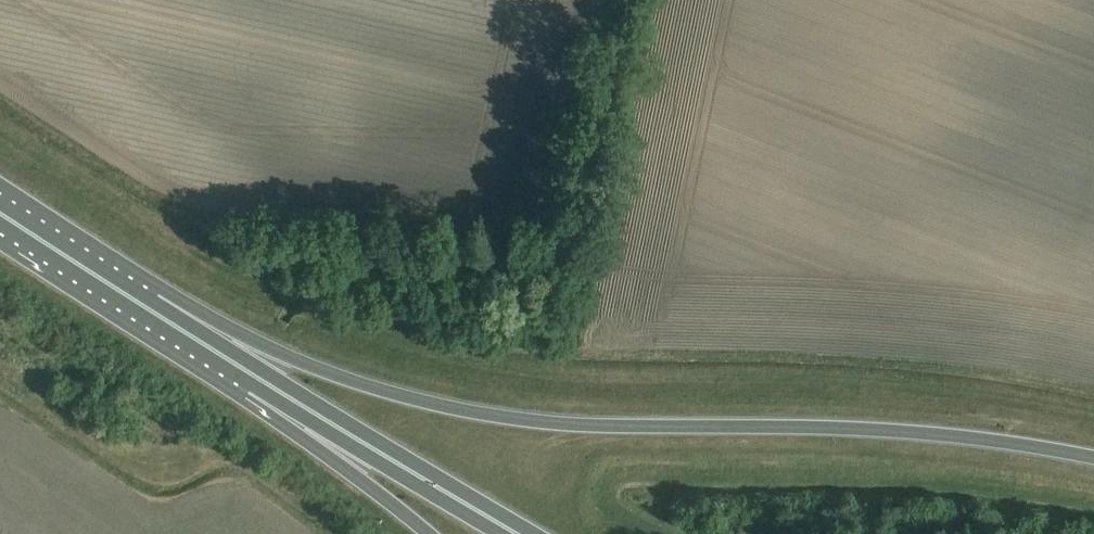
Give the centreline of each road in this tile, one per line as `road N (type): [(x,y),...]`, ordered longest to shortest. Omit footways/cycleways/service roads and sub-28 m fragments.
road 1 (trunk): [(1093,459),(873,429),(537,423),(319,374),(182,329)]
road 2 (trunk): [(518,533),(279,391)]
road 3 (trunk): [(182,329),(0,214)]
road 4 (trunk): [(279,391),(322,448),(426,533)]

